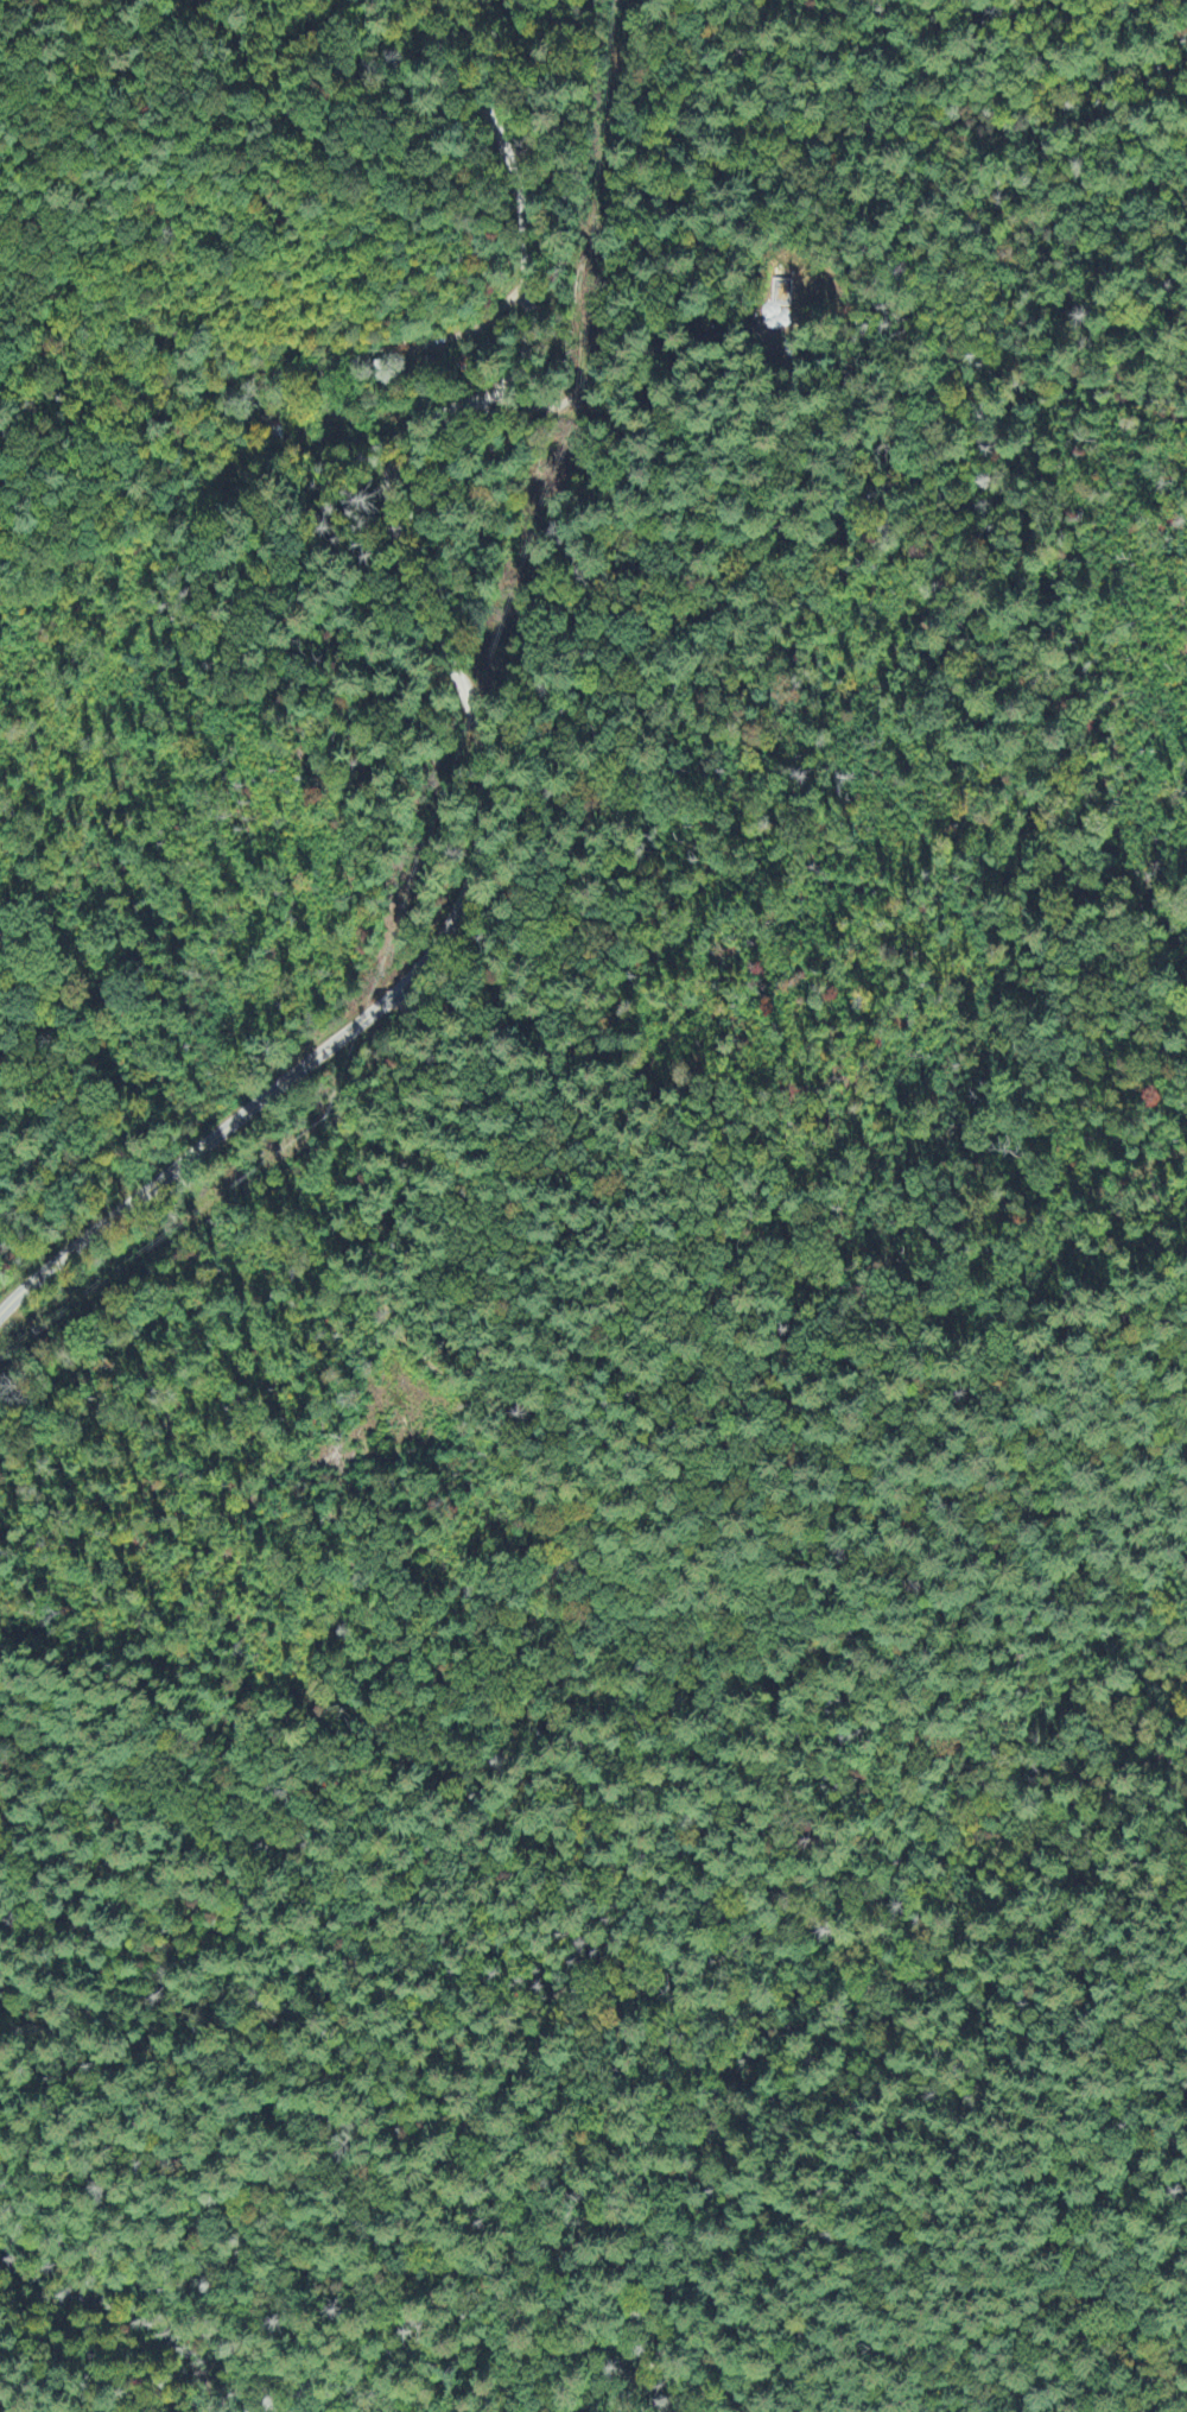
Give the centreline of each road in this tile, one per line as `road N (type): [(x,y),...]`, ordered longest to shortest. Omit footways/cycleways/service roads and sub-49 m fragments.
road 1 (track): [(406,985),(457,909),(478,856),(481,803),(465,688),(400,569),(392,498),(405,442),(439,413),(494,392),(520,371),(526,319),(519,203),(506,159),(406,0)]
road 2 (residential): [(0,1309),(326,1038),(406,985)]

